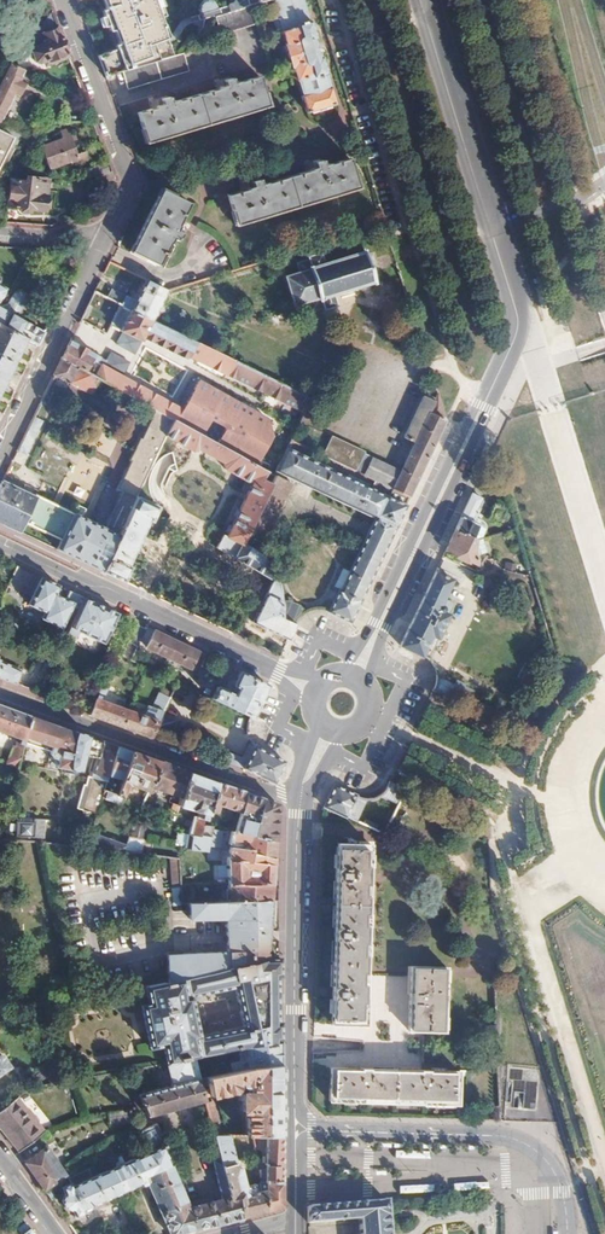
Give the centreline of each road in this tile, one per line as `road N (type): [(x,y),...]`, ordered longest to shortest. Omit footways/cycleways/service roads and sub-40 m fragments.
road 1 (secondary): [(491,228),(513,305),(514,336),(379,625)]
road 2 (residential): [(319,693),(0,540)]
road 3 (residential): [(0,695),(300,801)]
road 4 (secondary): [(567,1233),(560,1181),(521,1142),(325,1131)]
road 5 (secondary): [(295,1097),(300,801)]
road 6 (residential): [(110,231),(0,456)]
road 7 (residential): [(61,0),(128,162),(132,181),(110,231)]
road 8 (secondary): [(420,0),(491,228)]
road 9 (unclassified): [(491,228),(569,202),(604,179)]

